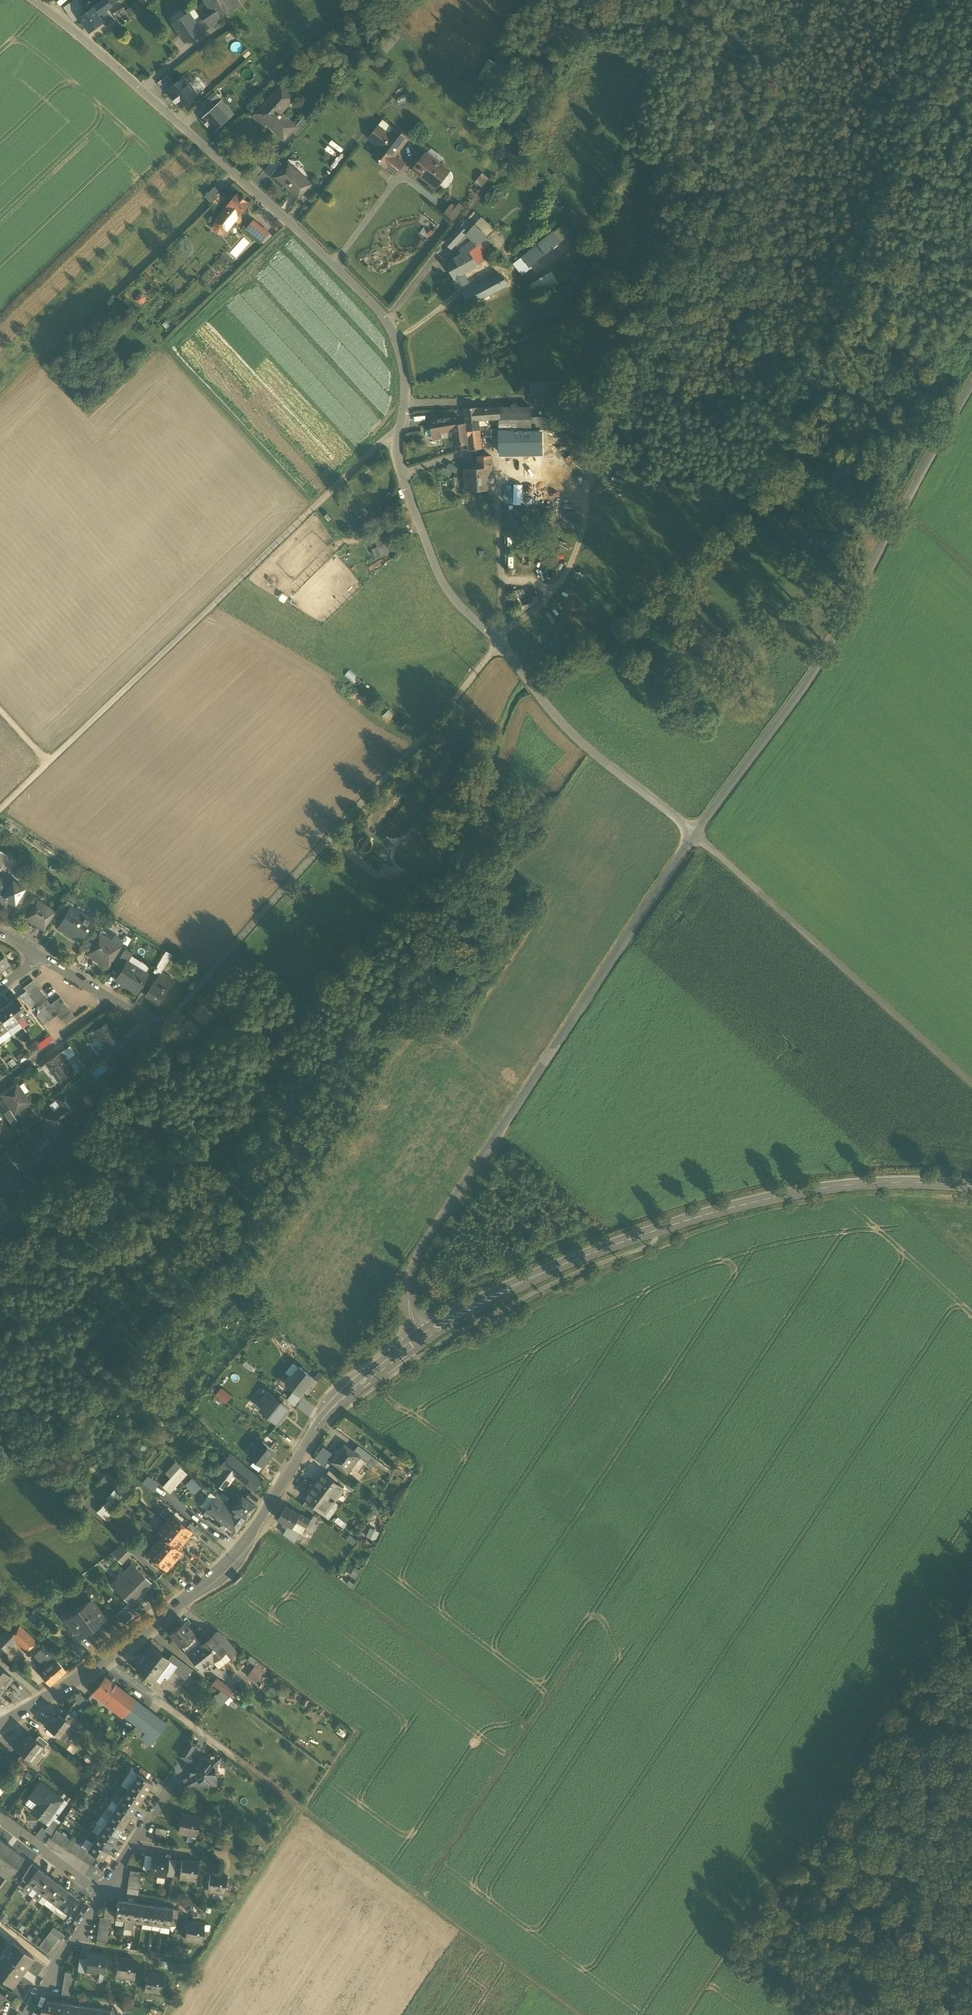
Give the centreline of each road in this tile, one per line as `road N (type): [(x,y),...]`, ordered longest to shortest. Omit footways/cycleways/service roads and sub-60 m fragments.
road 1 (residential): [(501,643),(438,577),(401,474),(408,402),(381,312),(247,183),(36,0)]
road 2 (track): [(106,1661),(581,2014)]
road 3 (tertiary): [(419,1338),(408,1281),(419,1251),(695,834)]
road 4 (secondary): [(971,1187),(843,1186),(672,1225),(545,1272),(419,1338)]
road 5 (tertiary): [(419,1338),(329,1412),(215,1576),(106,1661),(0,1725)]
road 6 (track): [(401,429),(0,810)]
road 7 (tertiary): [(695,834),(826,650),(971,383)]
road 8 (residential): [(163,1028),(501,643)]
road 9 (track): [(694,2014),(971,1595)]
road 10 (track): [(640,1567),(419,1895)]
road 11 (track): [(971,1084),(695,834)]
road 12 (track): [(527,1733),(279,1535)]
road 13 (residential): [(695,834),(559,720),(501,643)]
road 14 (residential): [(0,1224),(163,1028)]
road 15 (track): [(601,437),(565,574),(498,640)]
road 16 (residential): [(101,1894),(185,1765)]
road 17 (residential): [(24,2014),(101,1894)]
road 18 (residential): [(114,999),(0,1084)]
road 19 (residential): [(0,1816),(101,1894)]

